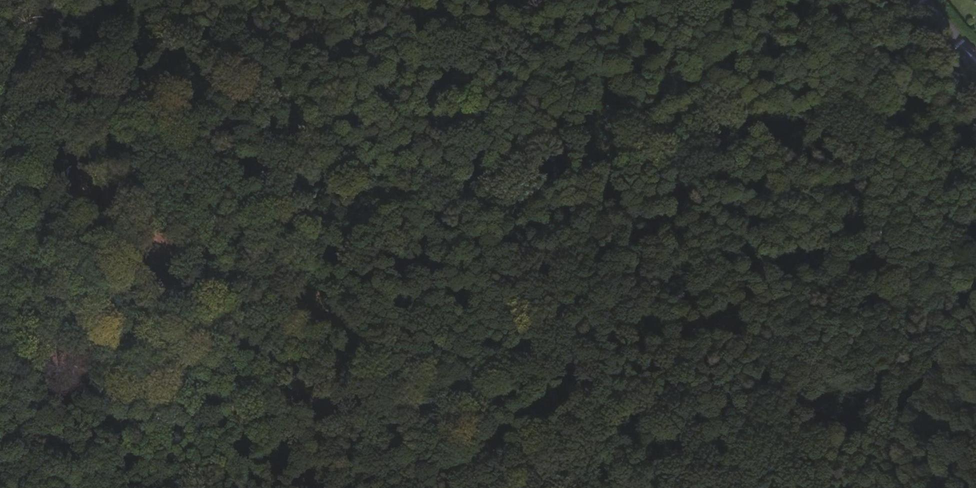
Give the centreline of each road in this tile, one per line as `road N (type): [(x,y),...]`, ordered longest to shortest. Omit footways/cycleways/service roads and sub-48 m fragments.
road 1 (track): [(102,206),(534,487)]
road 2 (track): [(51,487),(102,206)]
road 3 (track): [(0,138),(102,206)]

